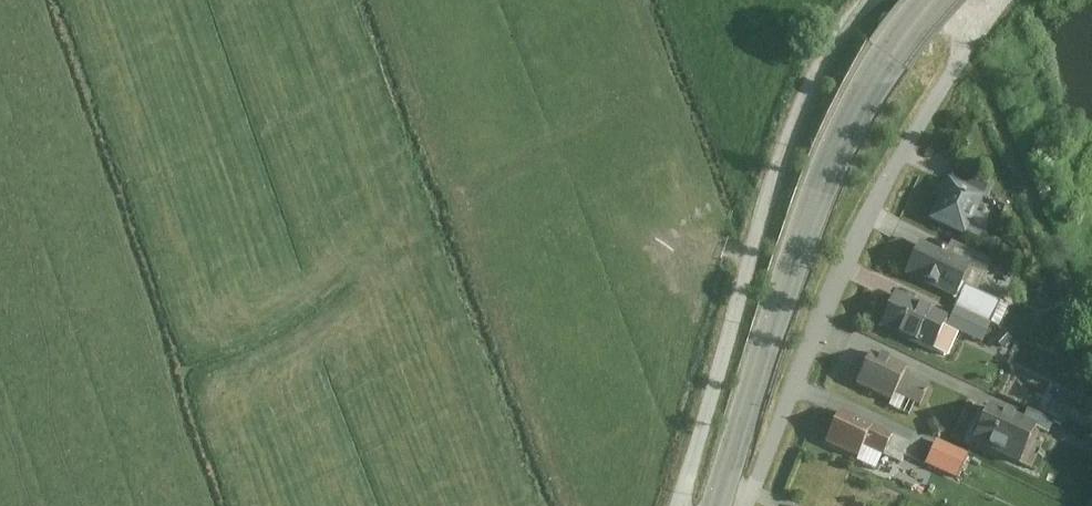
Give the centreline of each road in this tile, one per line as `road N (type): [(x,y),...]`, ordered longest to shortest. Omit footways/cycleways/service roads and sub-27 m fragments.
road 1 (tertiary): [(942,0),(880,78),(827,181),(718,505)]
road 2 (track): [(683,505),(750,260),(808,91),(873,0)]
road 3 (residential): [(979,43),(893,179),(750,505)]

